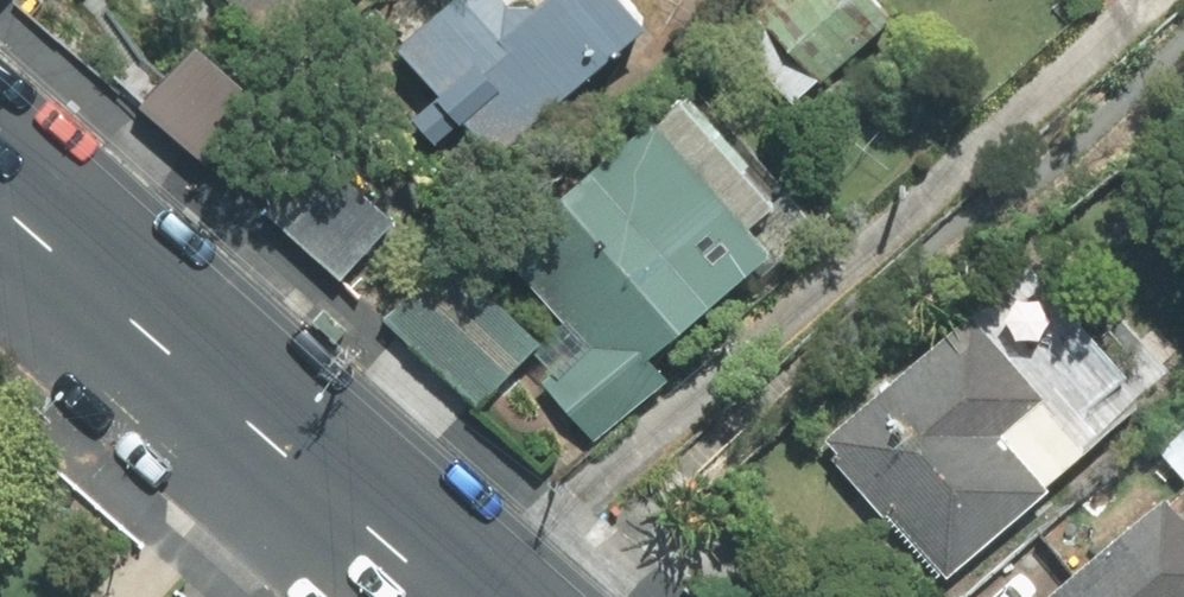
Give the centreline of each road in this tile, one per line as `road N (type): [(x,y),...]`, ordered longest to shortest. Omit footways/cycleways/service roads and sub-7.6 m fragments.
road 1 (tertiary): [(0,197),(453,596)]

